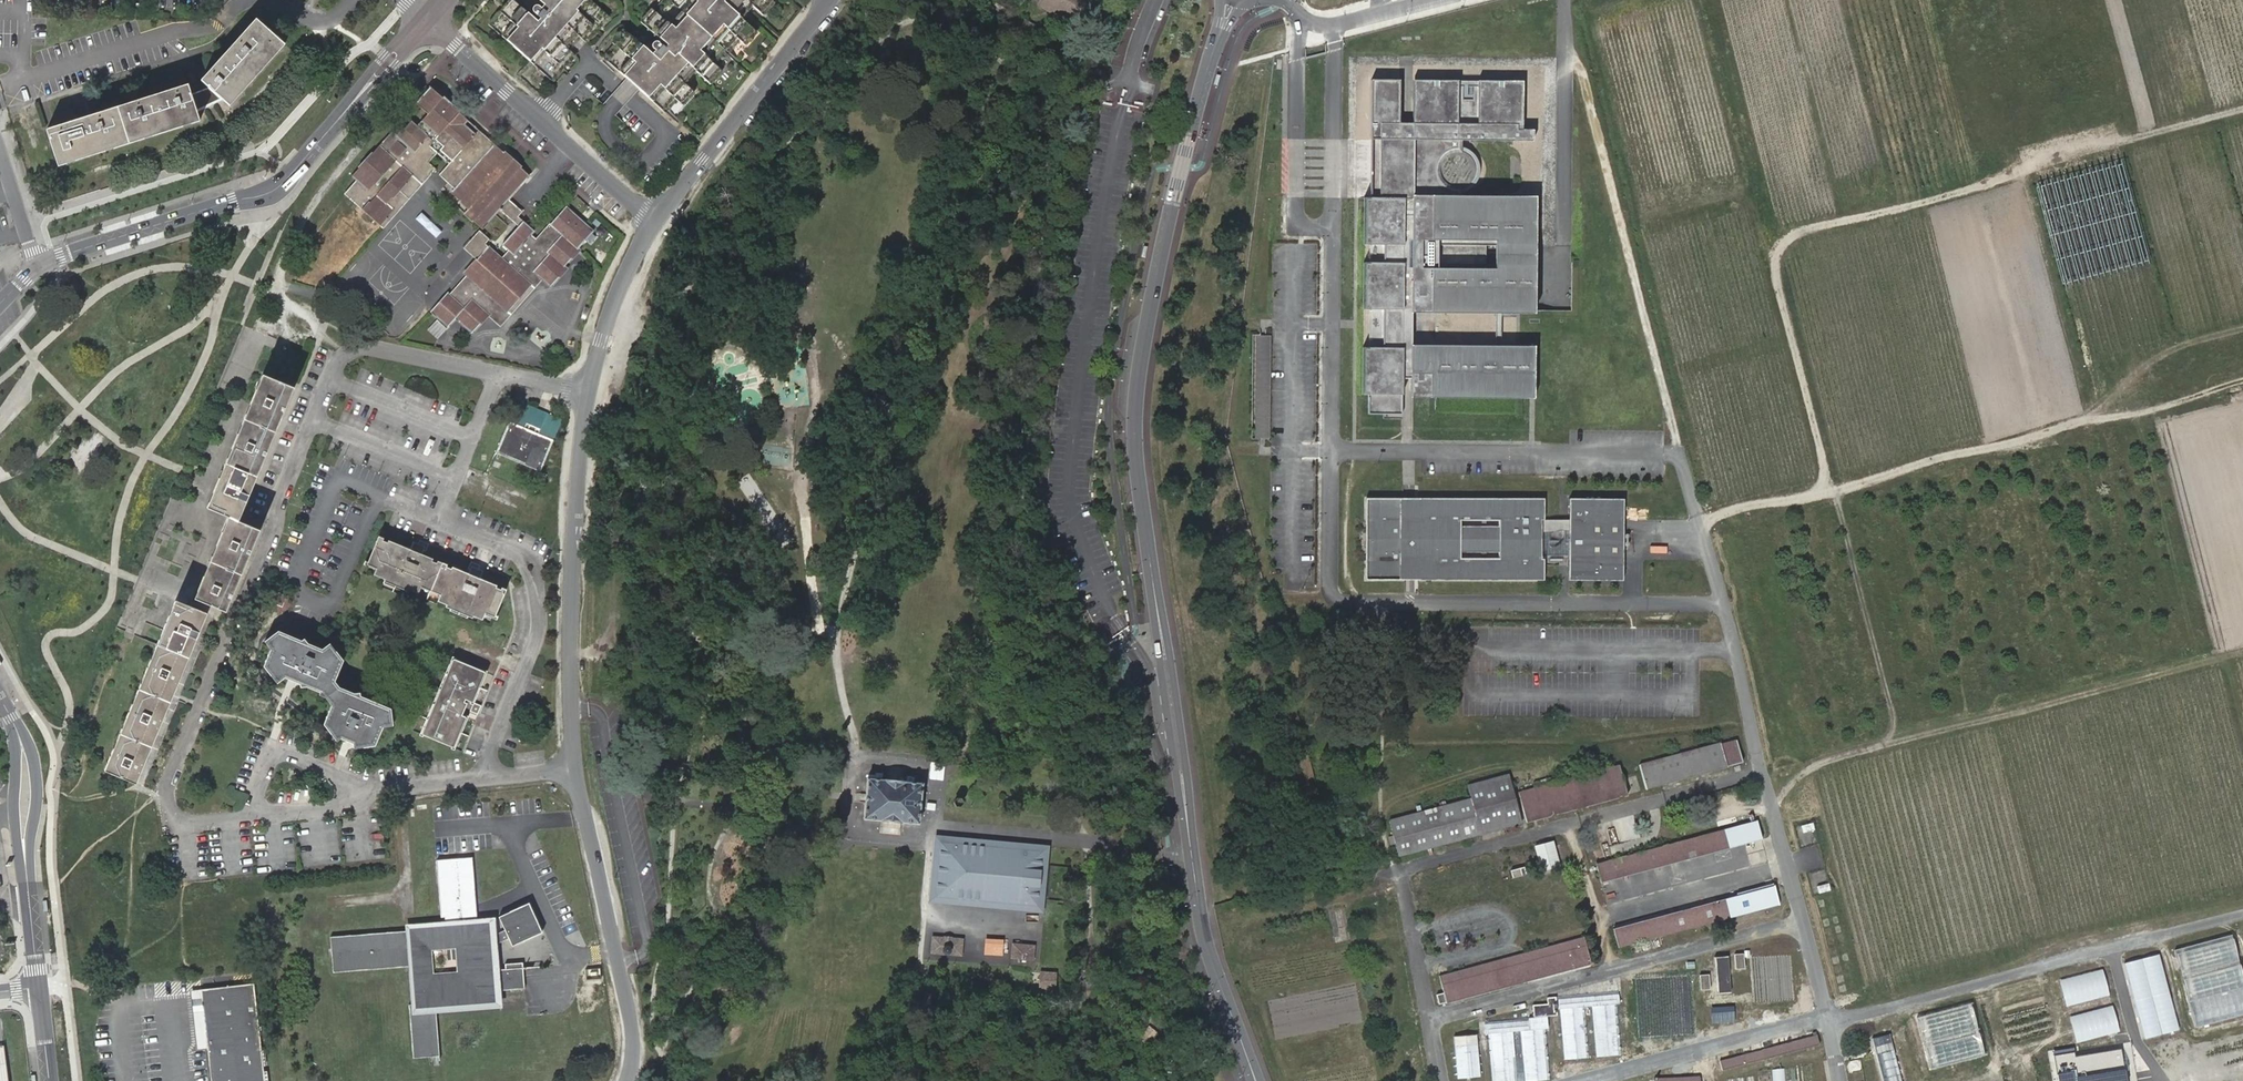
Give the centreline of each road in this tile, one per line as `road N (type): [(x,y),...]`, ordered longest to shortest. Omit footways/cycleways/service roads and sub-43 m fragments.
road 1 (tertiary): [(1253,1073),(1210,955),(1135,434),(1172,205),(1231,0)]
road 2 (residential): [(627,1080),(632,1018),(574,769),(572,572),(587,393),(629,270),(654,220)]
road 3 (track): [(2242,384),(1698,518)]
road 4 (tertiary): [(0,303),(46,262),(272,192),(426,19)]
road 5 (track): [(2242,110),(2043,166),(2010,191),(2007,216),(2050,382),(2036,437)]
road 6 (track): [(2242,913),(1841,1022),(1827,1013)]
road 7 (residential): [(654,220),(426,19)]
road 8 (tertiary): [(38,988),(25,771),(0,697)]
road 9 (track): [(2160,406),(2176,420),(2242,685)]
road 10 (residential): [(654,220),(831,0)]

